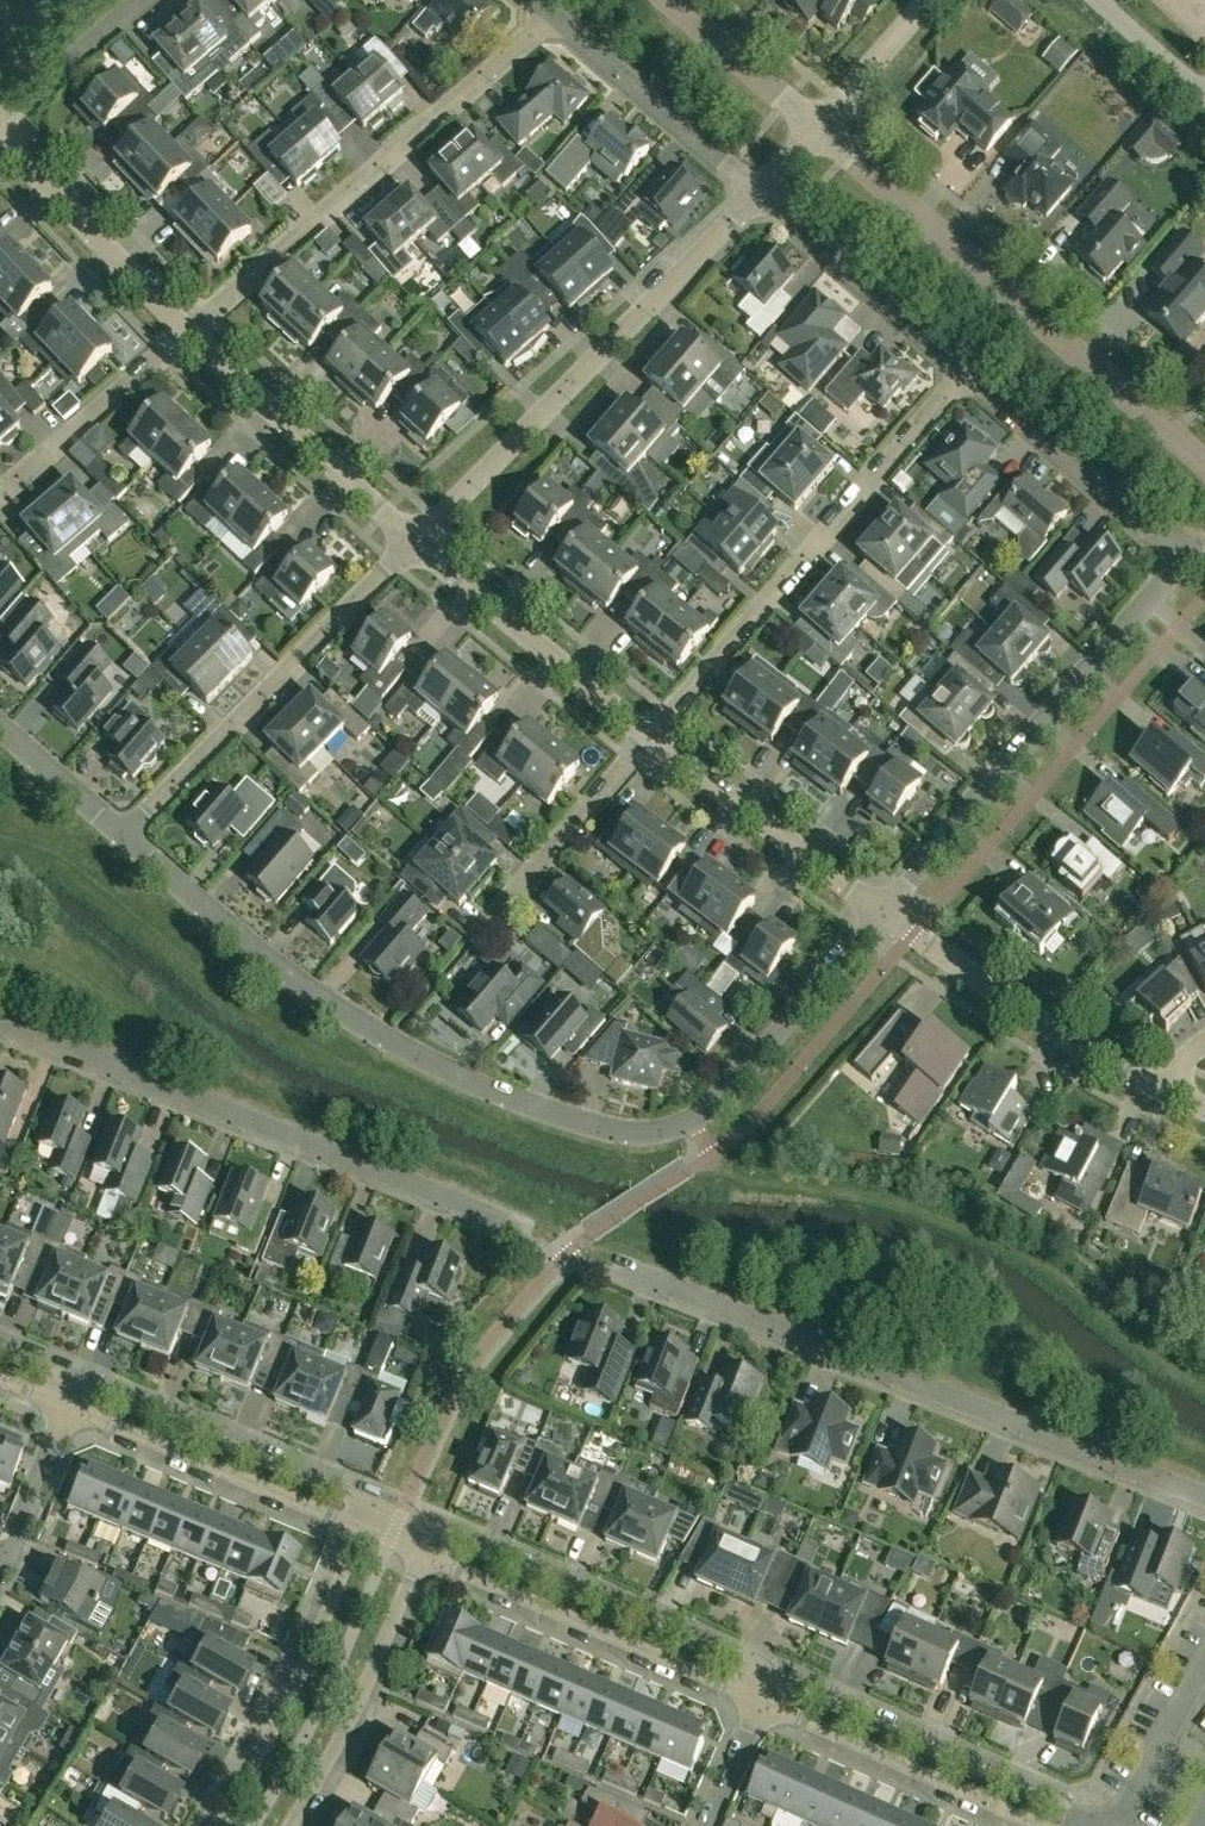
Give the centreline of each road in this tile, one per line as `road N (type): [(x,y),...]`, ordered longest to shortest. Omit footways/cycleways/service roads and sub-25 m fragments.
road 1 (residential): [(125,837),(336,1009),(512,1097),(621,1132),(670,1128),(707,1112),(882,912)]
road 2 (residential): [(1204,1498),(621,1270)]
road 3 (residential): [(523,1230),(0,1022)]
road 4 (track): [(1204,1388),(1159,1362),(1071,1287),(1005,1250),(906,1208),(739,1181),(717,1154)]
road 5 (residential): [(1204,458),(817,128)]
road 6 (residential): [(417,545),(758,190)]
road 7 (residential): [(188,333),(553,12)]
road 8 (residential): [(652,738),(966,370)]
road 9 (residential): [(882,912),(1168,578),(1179,551)]
road 10 (residential): [(125,837),(417,545)]
road 11 (residential): [(775,1677),(431,1529)]
road 12 (residential): [(421,1553),(764,1701)]
road 13 (residential): [(1101,1825),(775,1677)]
road 14 (residential): [(1167,1096),(882,912)]
road 15 (residential): [(361,1527),(290,1695),(216,1825)]
road 16 (residential): [(371,1503),(77,1381)]
road 17 (residential): [(67,1405),(361,1527)]
road 18 (unclassified): [(417,545),(188,333)]
road 19 (residential): [(652,738),(417,545)]
road 20 (residential): [(289,1825),(366,1684),(421,1553)]
road 21 (residential): [(764,1701),(1039,1825)]
road 22 (residential): [(882,912),(652,738)]
road 23 (residential): [(1179,551),(966,370)]
road 24 (residential): [(966,370),(758,190)]
road 25 (unclassified): [(188,333),(0,133)]
road 26 (residential): [(758,190),(553,12)]
road 27 (residential): [(489,925),(652,738)]
road 28 (residential): [(9,490),(188,333)]
road 29 (residential): [(817,128),(669,0)]
road 30 (residential): [(0,123),(144,0)]
road 31 (unclassified): [(1118,1825),(1204,1664)]
road 32 (residential): [(0,1561),(67,1405)]
road 33 (residential): [(817,128),(927,0)]
road 34 (residential): [(125,837),(0,728)]
road 35 (residential): [(1204,98),(1094,0)]
road 36 (residential): [(707,1825),(764,1701)]

